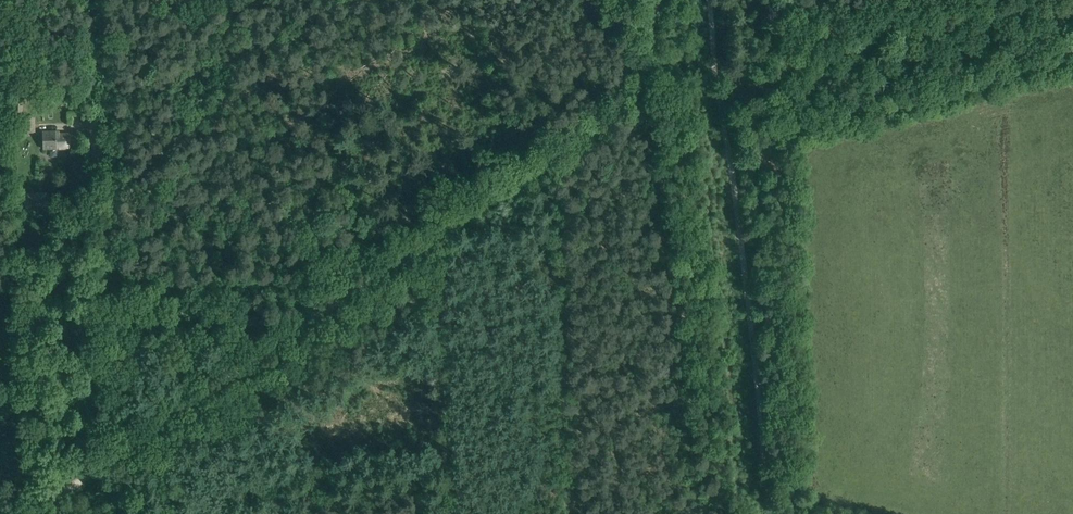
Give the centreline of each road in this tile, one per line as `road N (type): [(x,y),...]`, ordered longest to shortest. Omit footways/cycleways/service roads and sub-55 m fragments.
road 1 (track): [(104,459),(639,95),(655,0)]
road 2 (track): [(782,513),(764,468),(719,103)]
road 3 (track): [(104,459),(86,95)]

